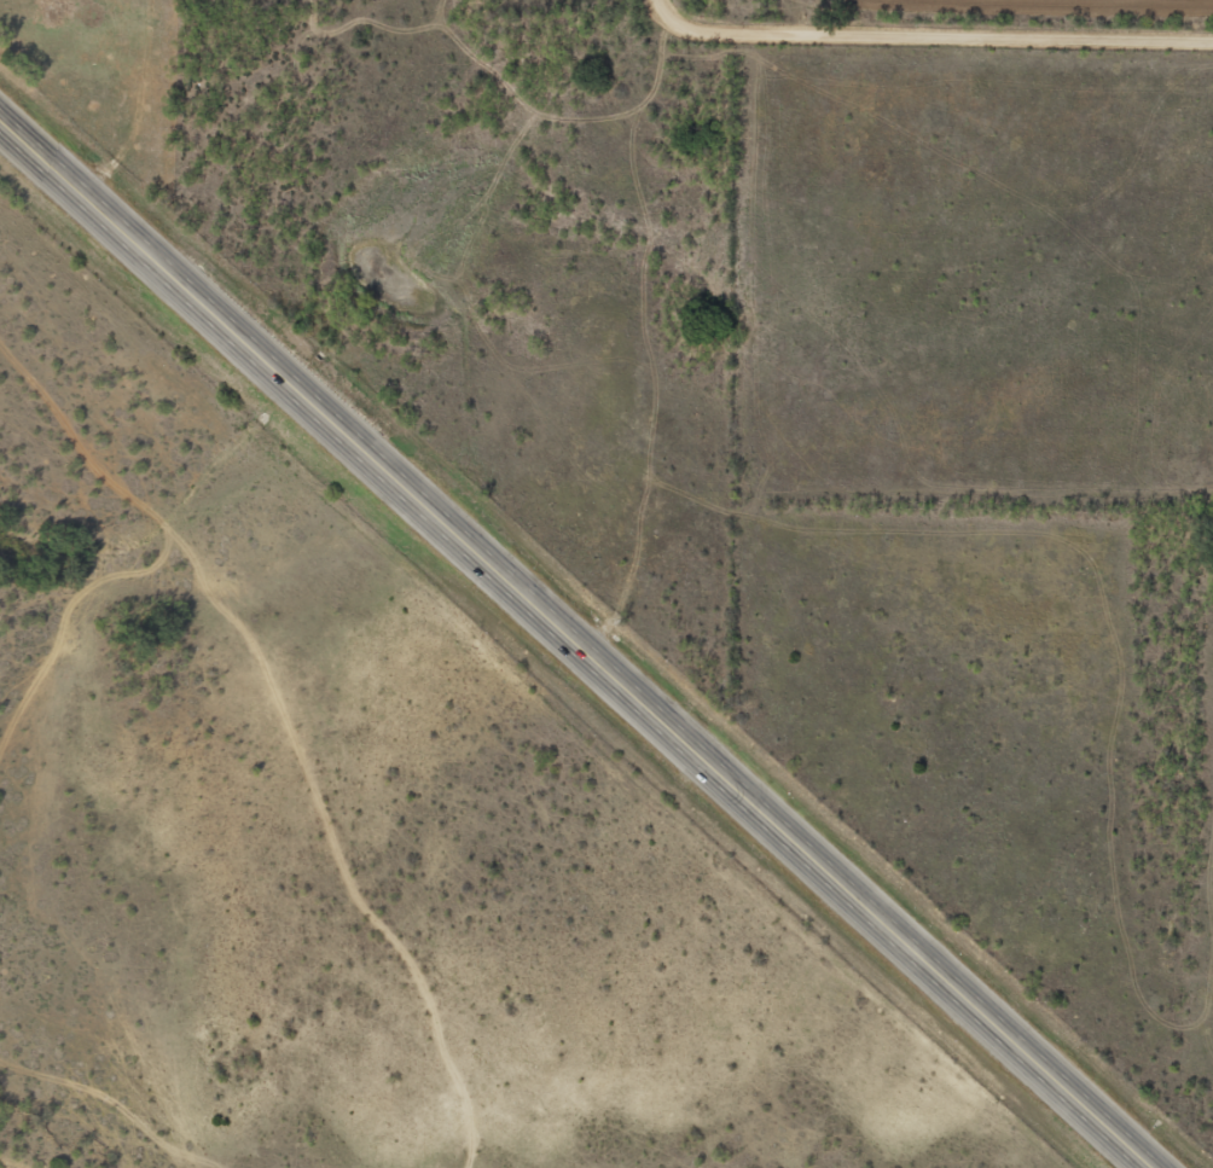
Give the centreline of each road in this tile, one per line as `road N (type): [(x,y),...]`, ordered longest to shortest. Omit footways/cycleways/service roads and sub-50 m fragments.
road 1 (trunk): [(1160,1167),(0,127)]
road 2 (residential): [(1212,49),(721,0)]

